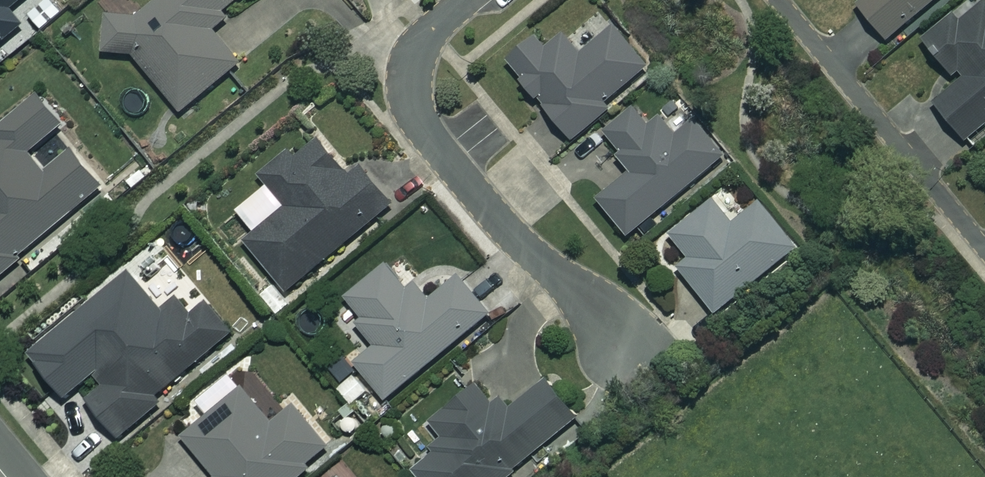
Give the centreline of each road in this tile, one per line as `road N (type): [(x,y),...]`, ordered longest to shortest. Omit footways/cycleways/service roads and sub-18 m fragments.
road 1 (residential): [(466,0),(415,49),(408,70),(417,118),(627,354)]
road 2 (residential): [(779,0),(984,247)]

